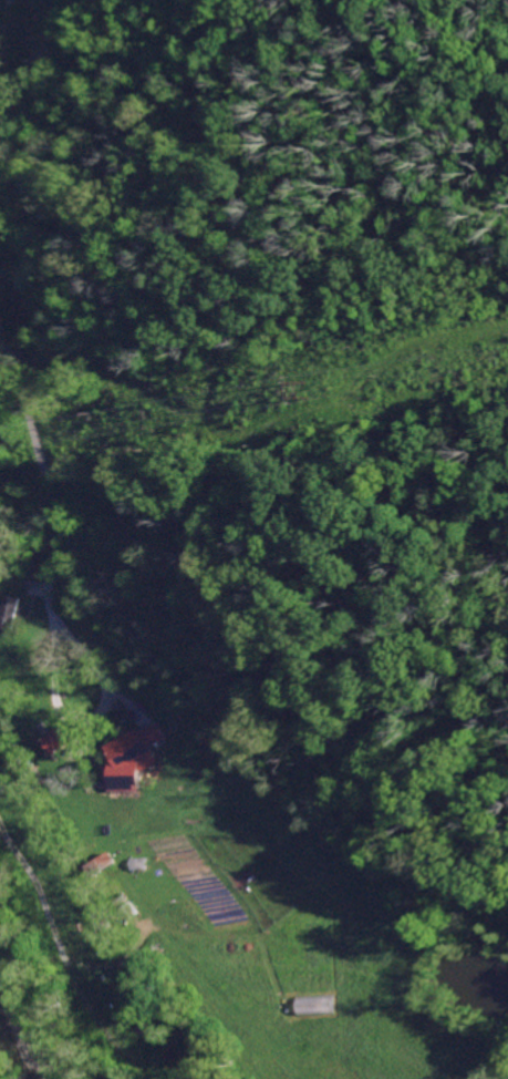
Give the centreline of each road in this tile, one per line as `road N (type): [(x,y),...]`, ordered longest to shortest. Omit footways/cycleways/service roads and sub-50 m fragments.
road 1 (residential): [(0,348),(42,503),(42,596),(52,624)]
road 2 (residential): [(52,624),(59,711),(89,725),(105,687),(52,624)]

